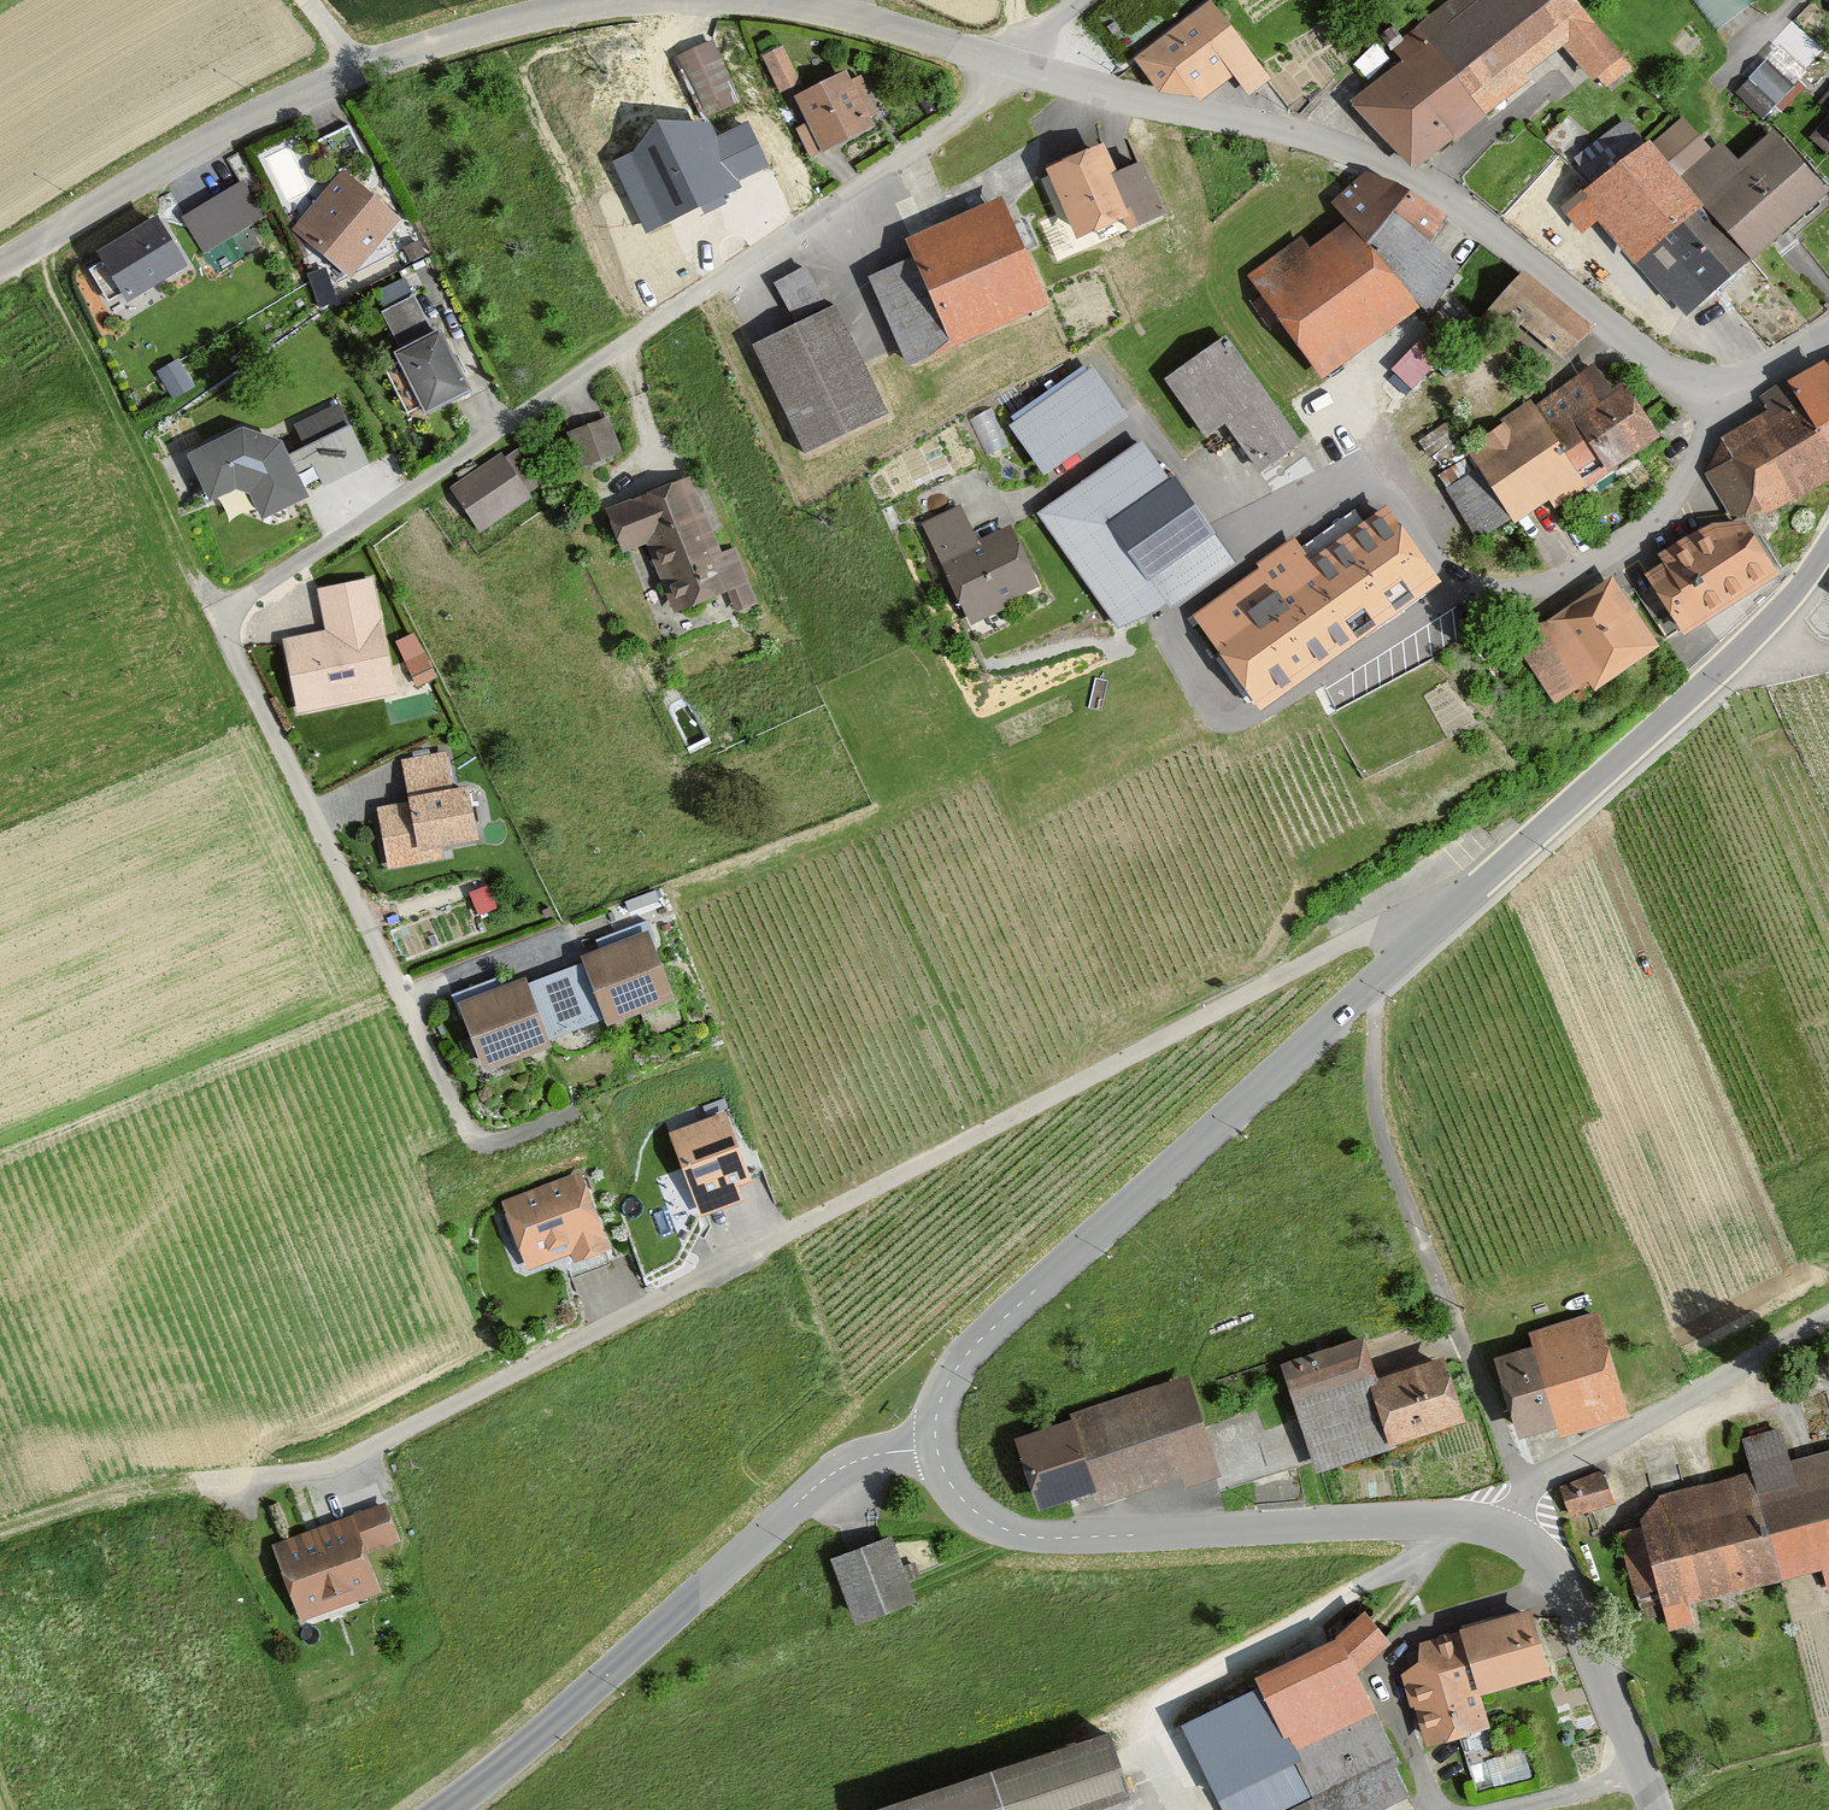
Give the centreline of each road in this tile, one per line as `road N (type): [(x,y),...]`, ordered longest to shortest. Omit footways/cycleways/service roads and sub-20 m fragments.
road 1 (residential): [(1015,64),(970,111),(219,616),(474,1139),(488,1145),(579,1112)]
road 2 (residential): [(1433,928),(1362,931),(327,1470),(201,1481)]
road 3 (residential): [(1714,395),(1664,371),(1405,176),(1304,137),(1015,64)]
road 4 (tertiary): [(937,1445),(945,1389),(969,1349),(1433,928)]
road 5 (unclassified): [(627,0),(468,30),(284,101),(215,134),(0,266)]
road 6 (residential): [(1714,395),(1706,439),(1667,505),(1553,583),(1519,591),(1457,580),(1435,564),(1362,466),(1245,534)]
road 7 (tertiary): [(439,1809),(490,1775),(828,1475),(869,1456),(937,1445)]
road 8 (tertiary): [(937,1445),(968,1503),(1023,1534),(1060,1539),(1455,1520),(1505,1529)]
road 9 (track): [(1528,1497),(1376,1127),(1374,978)]
road 10 (tertiary): [(1433,928),(1746,645)]
road 11 (track): [(219,616),(35,245)]
road 12 (unclassified): [(1505,1529),(1548,1476),(1828,1315)]
road 13 (tertiary): [(1505,1529),(1528,1541),(1564,1583),(1654,1809)]
road 14 (residential): [(1015,64),(853,16),(763,0)]
road 15 (track): [(201,1481),(89,1500),(0,1529)]
road 16 (tertiary): [(1746,645),(1828,545)]
road 17 (residential): [(1828,337),(1714,395)]

